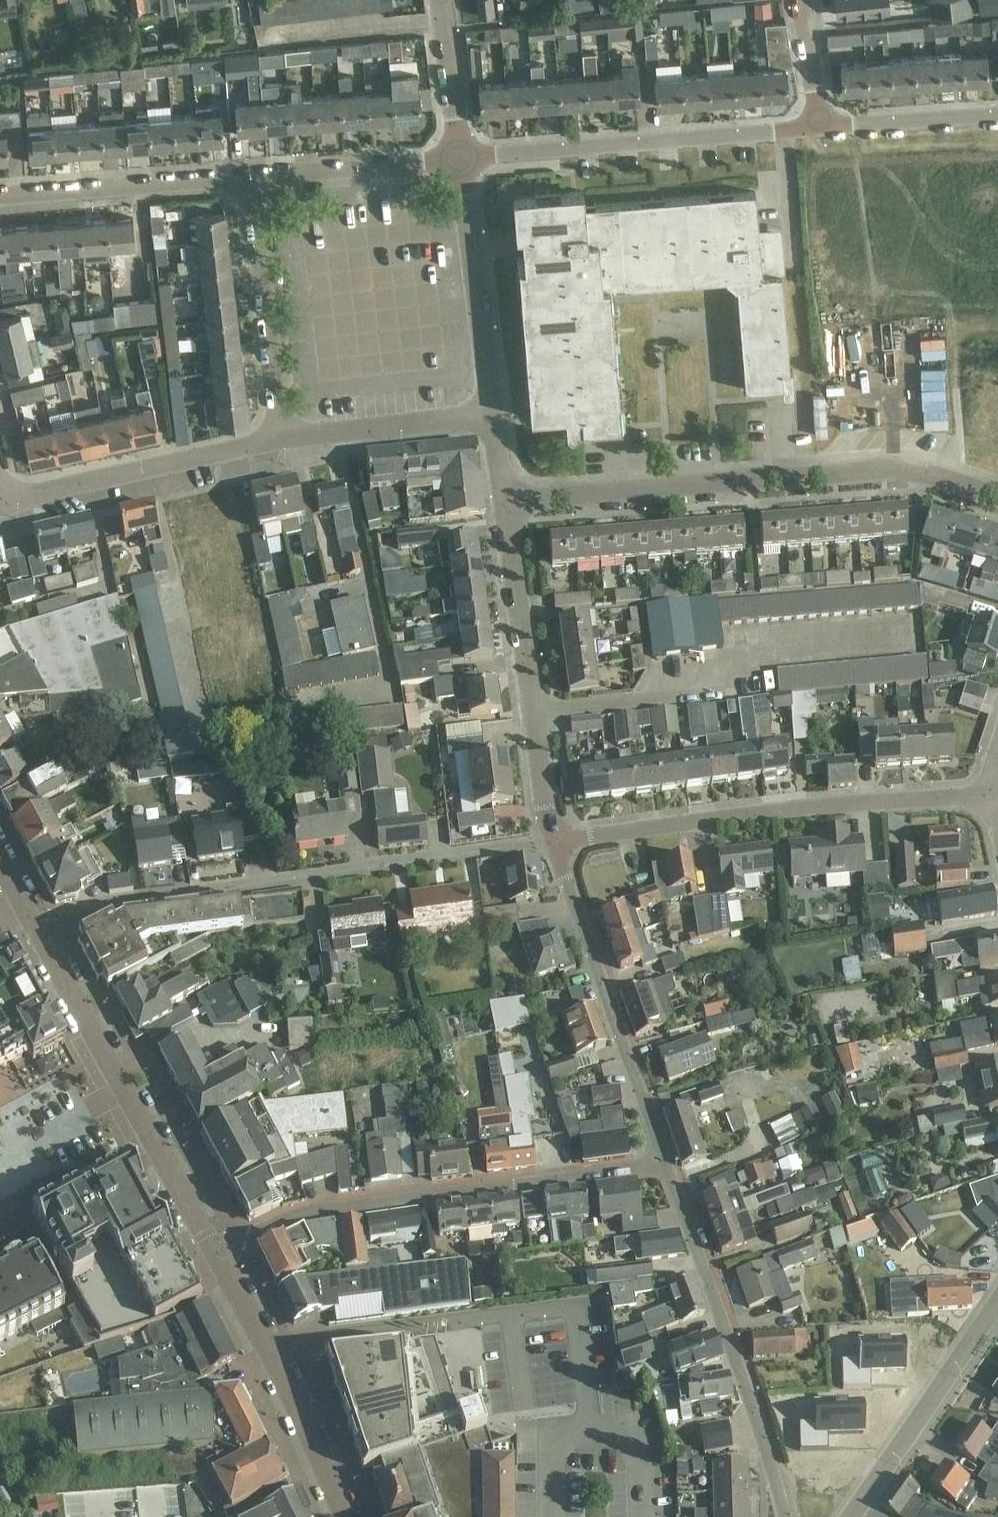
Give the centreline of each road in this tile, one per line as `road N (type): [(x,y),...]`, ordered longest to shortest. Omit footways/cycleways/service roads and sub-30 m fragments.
road 1 (residential): [(45,941),(104,909),(553,841)]
road 2 (residential): [(997,500),(908,472),(508,512)]
road 3 (residential): [(667,1166),(305,1221),(217,1254)]
road 4 (residential): [(553,841),(820,806),(992,796)]
road 5 (residential): [(789,1516),(667,1166)]
road 6 (residential): [(461,160),(822,128)]
road 7 (unclassified): [(217,1254),(45,941)]
road 8 (residential): [(667,1166),(553,841)]
road 9 (residential): [(553,841),(508,512)]
road 10 (unclassified): [(341,1516),(217,1254)]
road 11 (residential): [(236,178),(265,444)]
road 12 (residential): [(4,501),(265,444)]
road 13 (residential): [(495,417),(461,160)]
road 14 (unclassified): [(856,1516),(997,1307)]
road 15 (residential): [(0,195),(236,178)]
road 16 (residential): [(265,444),(495,417)]
road 17 (residential): [(461,160),(236,178)]
road 18 (residential): [(822,128),(997,116)]
road 19 (residential): [(461,160),(441,0)]
road 20 (residential): [(822,128),(801,0)]

